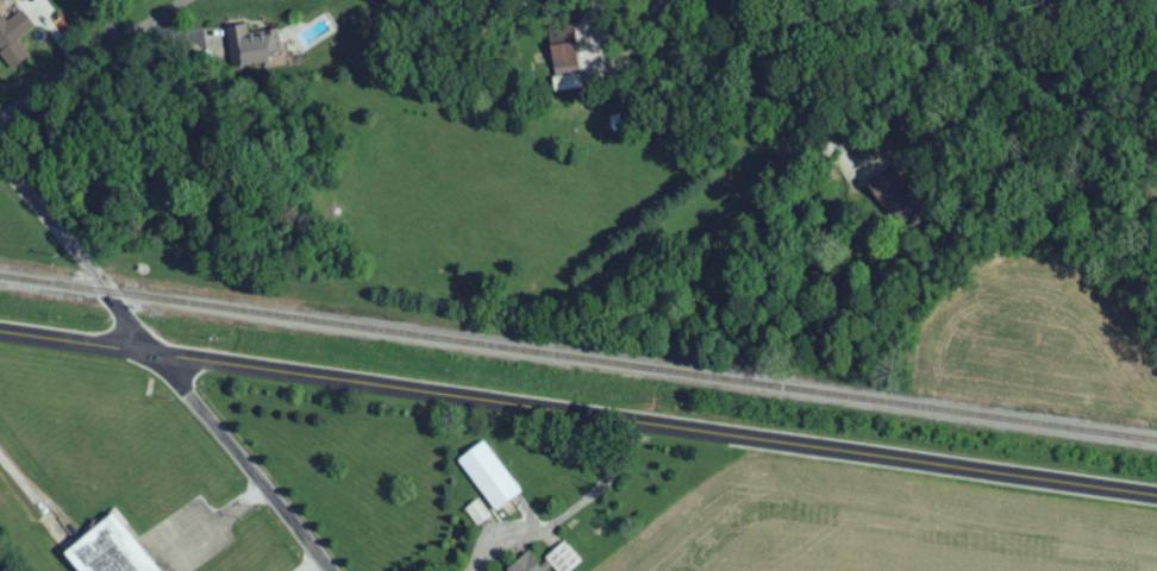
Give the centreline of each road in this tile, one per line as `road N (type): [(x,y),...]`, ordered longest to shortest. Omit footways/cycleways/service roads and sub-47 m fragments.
road 1 (secondary): [(1156,501),(0,337)]
road 2 (residential): [(327,570),(148,358)]
road 3 (residential): [(148,358),(0,167)]
road 4 (residential): [(0,123),(189,0)]
road 5 (residential): [(651,0),(789,143)]

